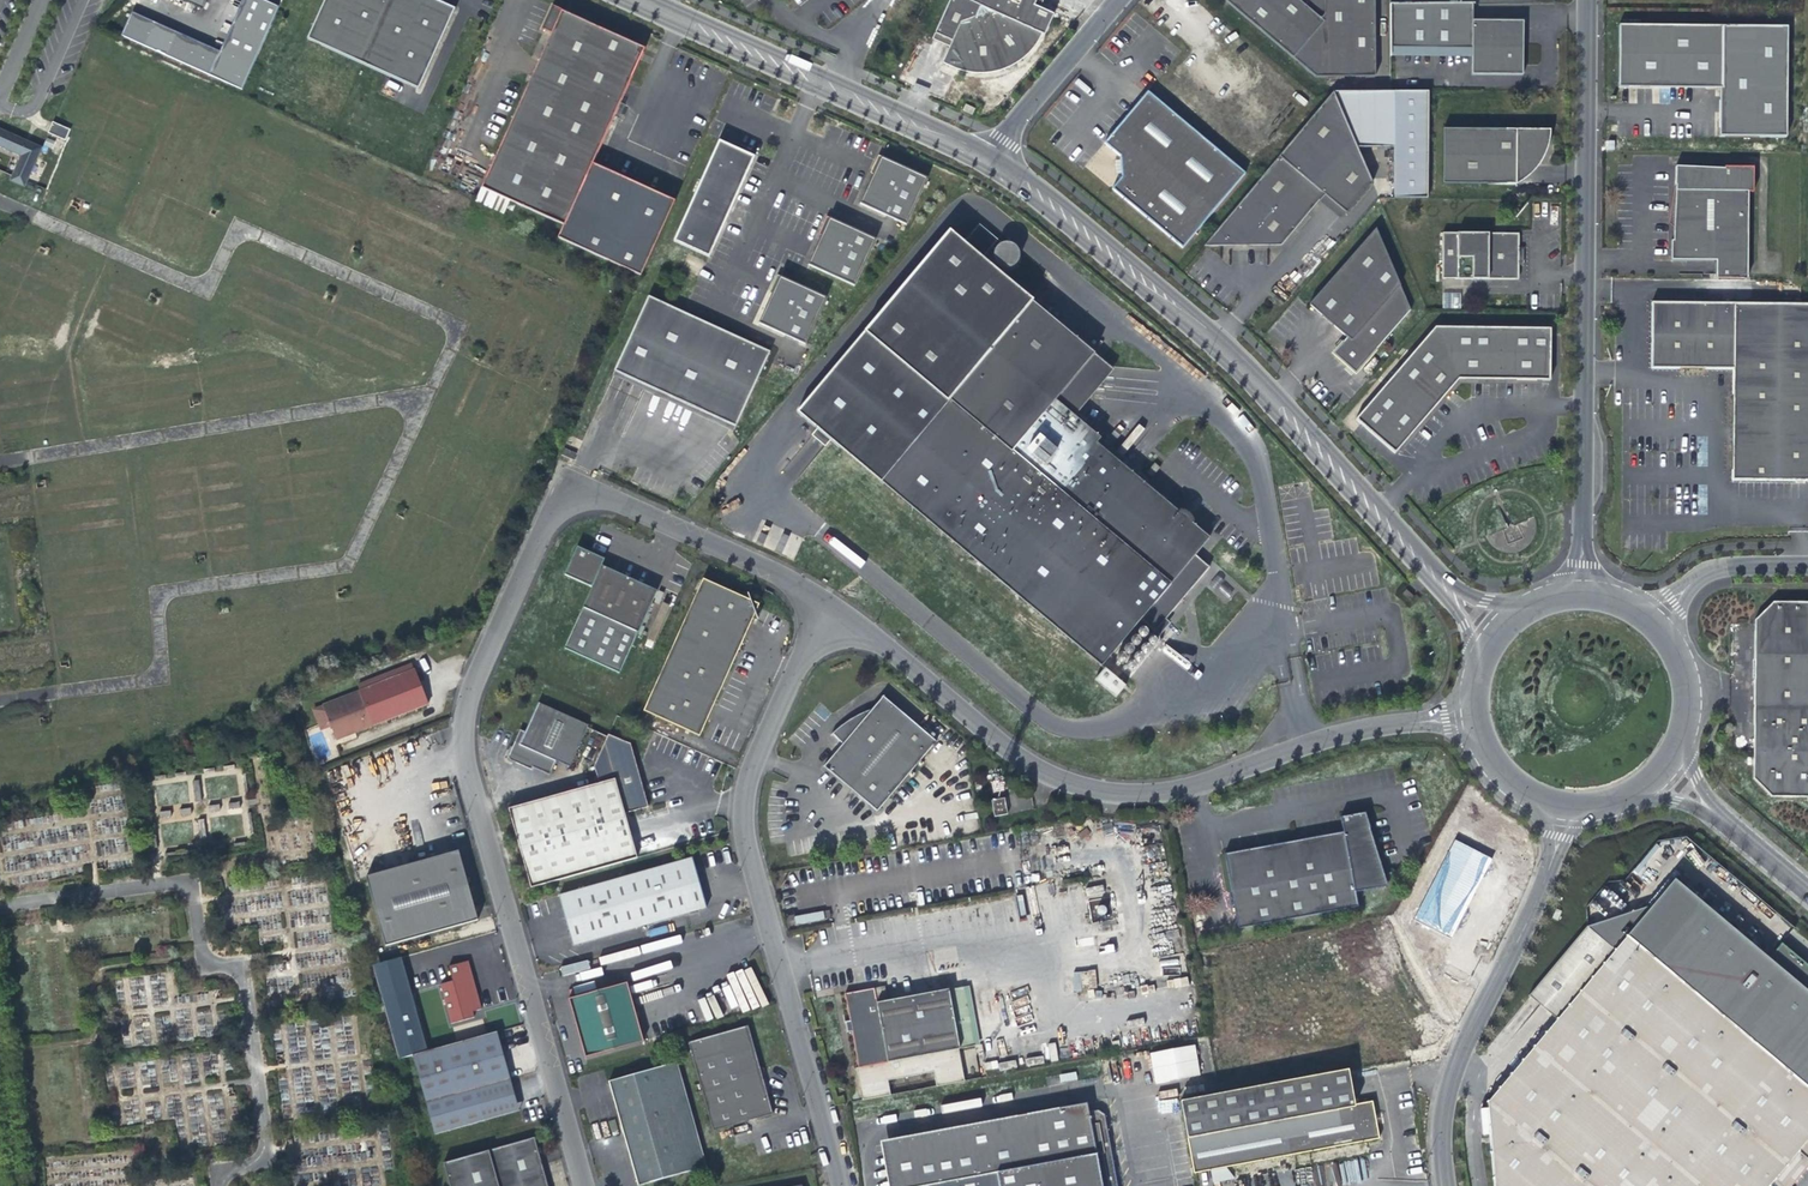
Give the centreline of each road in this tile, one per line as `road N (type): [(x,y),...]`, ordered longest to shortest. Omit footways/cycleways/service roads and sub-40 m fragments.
road 1 (residential): [(582,1185),(463,769),(462,722),(474,667),(538,515),(568,498),(613,498),(781,575),(824,609)]
road 2 (residential): [(1474,716),(1364,725),(1178,788),(1111,793),(1042,777),(824,609)]
road 3 (tertiary): [(1496,634),(1235,356),(1080,222),(987,155)]
road 4 (residential): [(824,609),(796,652),(750,758),(740,804),(747,866),(838,1185)]
road 5 (unclassified): [(1574,593),(1587,0)]
road 6 (unclassified): [(1554,806),(1551,866),(1538,906),(1451,1082),(1447,1185)]
road 7 (tertiary): [(987,155),(641,0)]
road 8 (unclassified): [(987,155),(1116,0)]
road 9 (tertiary): [(1644,791),(1698,808),(1807,902)]
road 10 (tertiary): [(1807,878),(1714,799),(1696,778),(1684,742)]
road 11 (residential): [(1653,618),(1722,567),(1807,566)]
road 12 (tertiary): [(1684,742),(1689,675),(1653,618)]
road 13 (tertiary): [(1474,716),(1500,773),(1554,806)]

